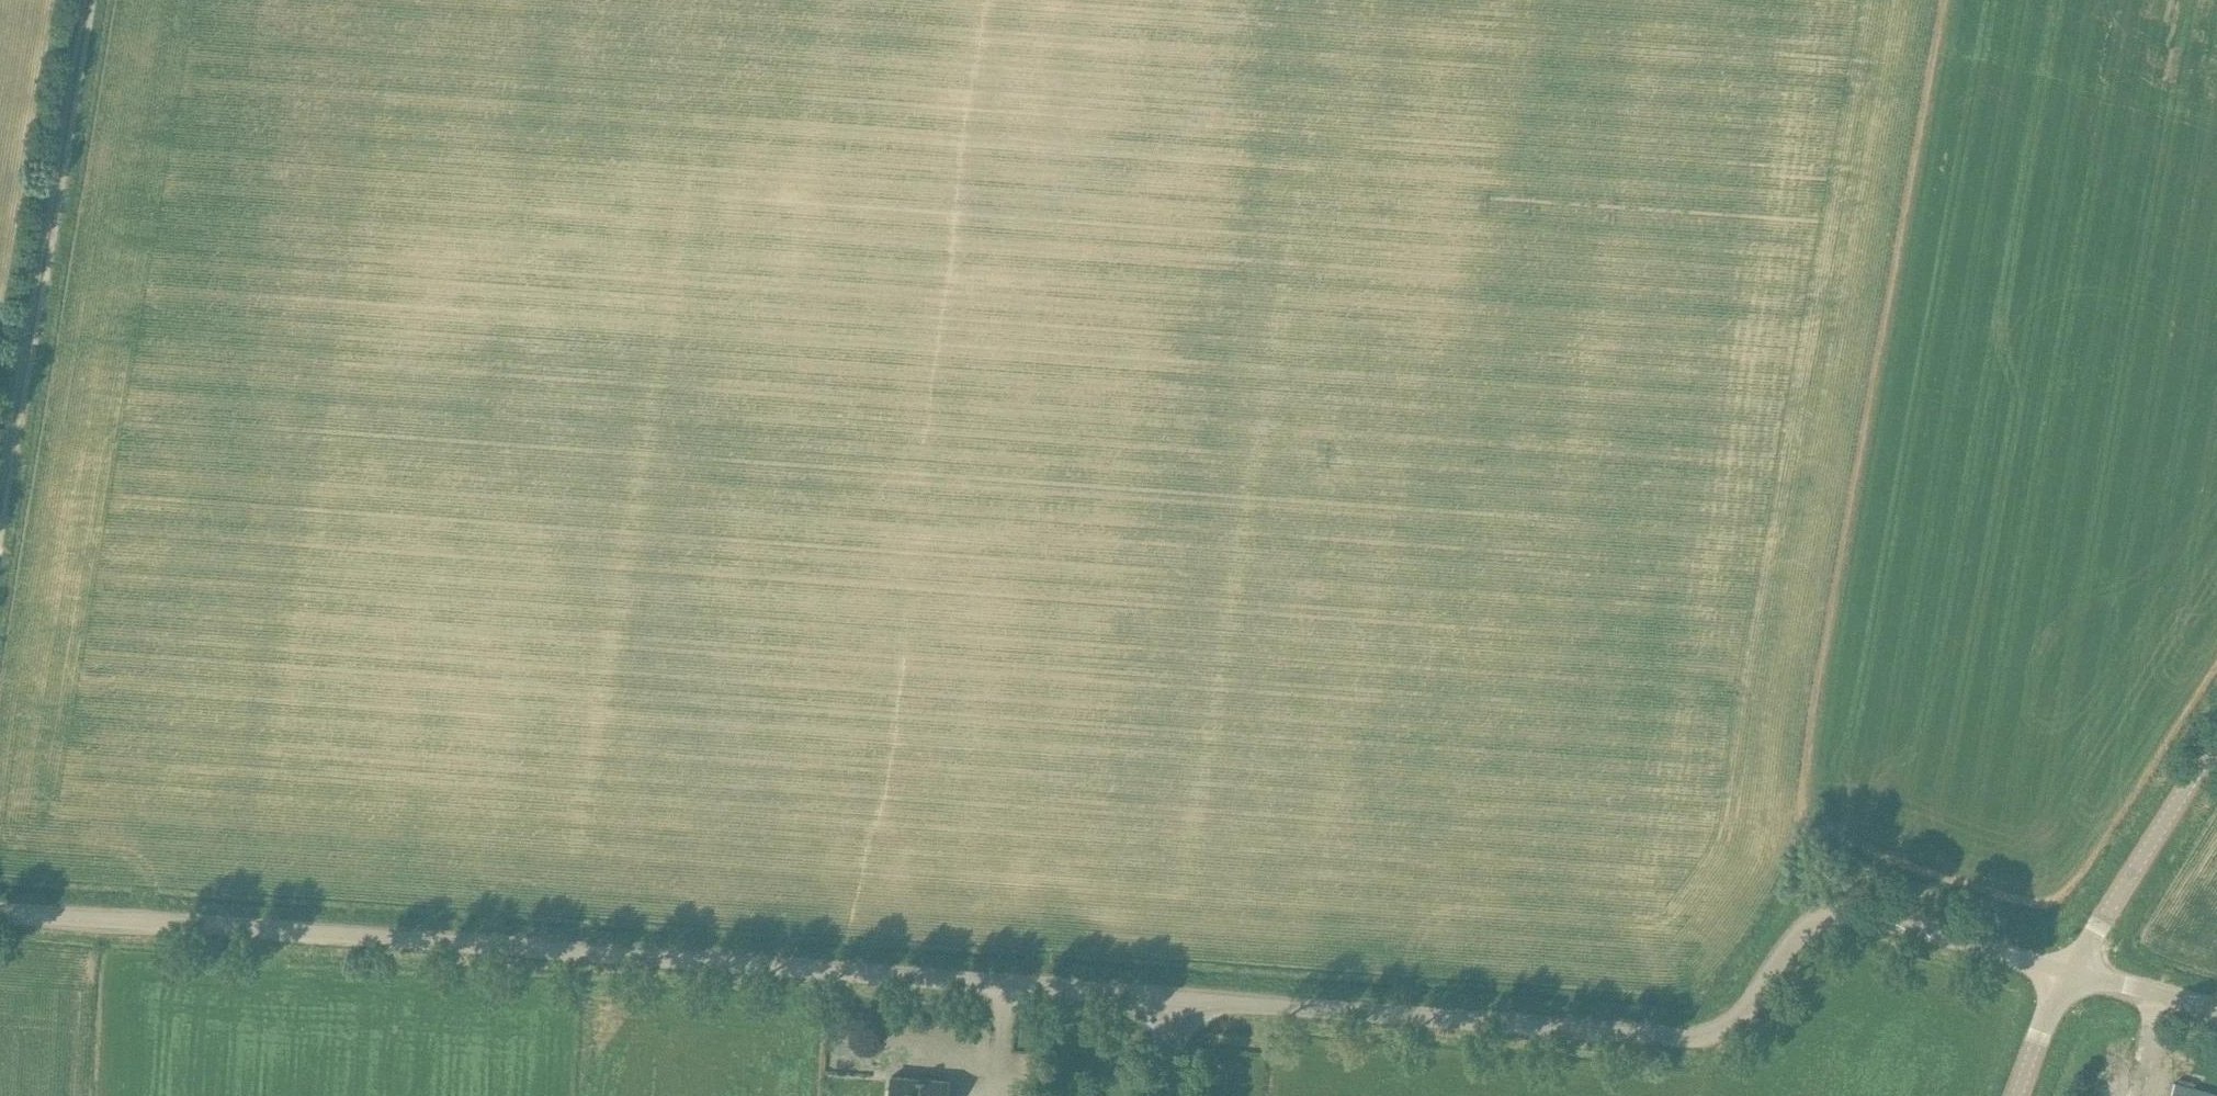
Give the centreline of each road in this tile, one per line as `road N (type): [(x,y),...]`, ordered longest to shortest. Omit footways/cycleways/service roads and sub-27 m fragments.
road 1 (unclassified): [(2077,986),(1865,932),(1834,942),(1750,1020),(1665,1040),(1426,1016),(0,923)]
road 2 (tertiary): [(2077,986),(2110,922),(2216,769)]
road 3 (unclassified): [(2216,1021),(2077,986)]
road 4 (tertiary): [(2029,1095),(2077,986)]

